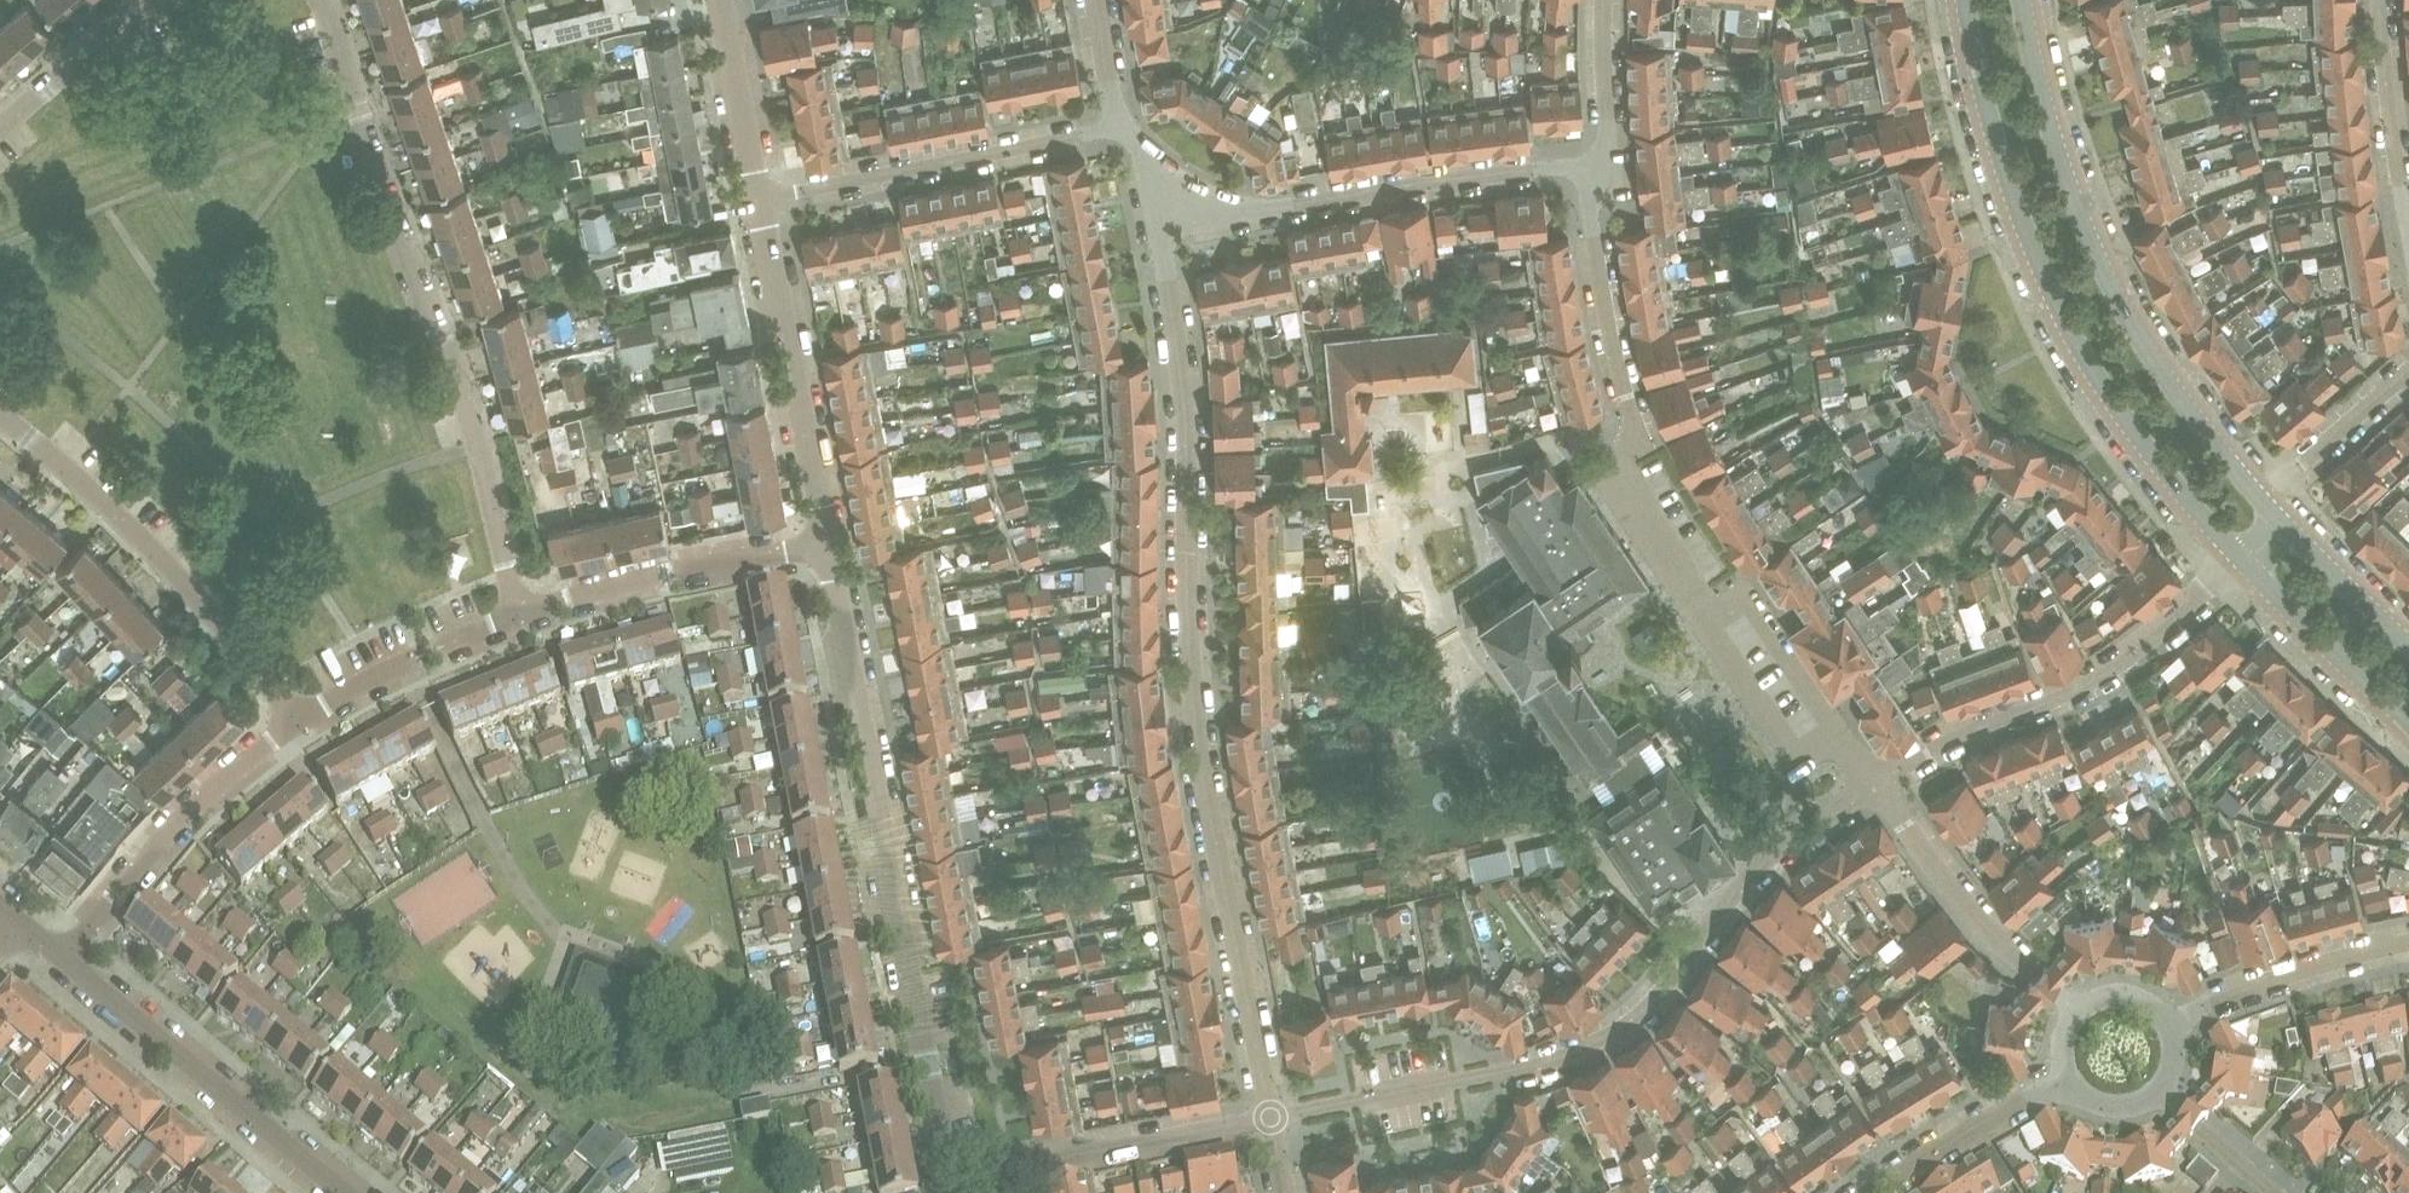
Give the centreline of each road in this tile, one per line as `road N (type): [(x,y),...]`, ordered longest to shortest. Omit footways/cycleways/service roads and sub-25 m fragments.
road 1 (residential): [(1272,1117),(1197,671),(1184,397),(1163,228)]
road 2 (residential): [(1878,788),(1751,879),(1642,1012),(1610,1034),(1532,1067),(1272,1117)]
road 3 (unclassified): [(957,1185),(829,544)]
road 4 (residential): [(520,613),(476,449),(321,0)]
road 5 (primary): [(1969,0),(2003,155),(2054,299),(2130,423),(2243,562)]
road 6 (primary): [(2258,500),(2154,365),(2102,262),(2053,127),(2025,0)]
road 7 (residential): [(1878,788),(1926,755),(2134,653),(2243,562)]
road 8 (residential): [(0,414),(196,594),(297,721)]
road 9 (residential): [(1163,228),(1372,190),(1586,167)]
road 10 (residential): [(761,198),(1124,128)]
road 11 (residential): [(346,1192),(67,961)]
road 12 (unclassified): [(829,544),(761,198)]
road 13 (residential): [(67,961),(161,842),(297,721)]
road 14 (unclassified): [(1272,1117),(957,1185)]
road 15 (residential): [(520,613),(829,544)]
road 16 (residential): [(1586,167),(1605,308),(1632,416),(1620,473)]
road 17 (residential): [(2076,1014),(1994,930),(1878,788)]
road 18 (residential): [(2174,1023),(2327,961),(2408,944)]
road 19 (primary): [(2243,562),(2408,722)]
road 20 (residential): [(1868,1192),(2067,1079)]
road 21 (residential): [(2382,0),(2408,227)]
road 22 (residential): [(159,0),(0,134)]
road 23 (unclassified): [(761,198),(721,0)]
road 24 (residential): [(1833,734),(1797,757),(1713,622)]
road 25 (residential): [(1833,734),(1744,603),(1713,622)]
road 26 (residential): [(2258,500),(2408,376)]
road 27 (residential): [(1713,622),(1620,473)]
road 28 (residential): [(1605,0),(1606,147),(1586,167)]
road 29 (primary): [(2408,646),(2281,526)]
road 30 (residential): [(2275,1192),(2164,1096)]
road 31 (residential): [(1124,128),(1099,0)]
road 32 (residential): [(297,721),(406,661)]

